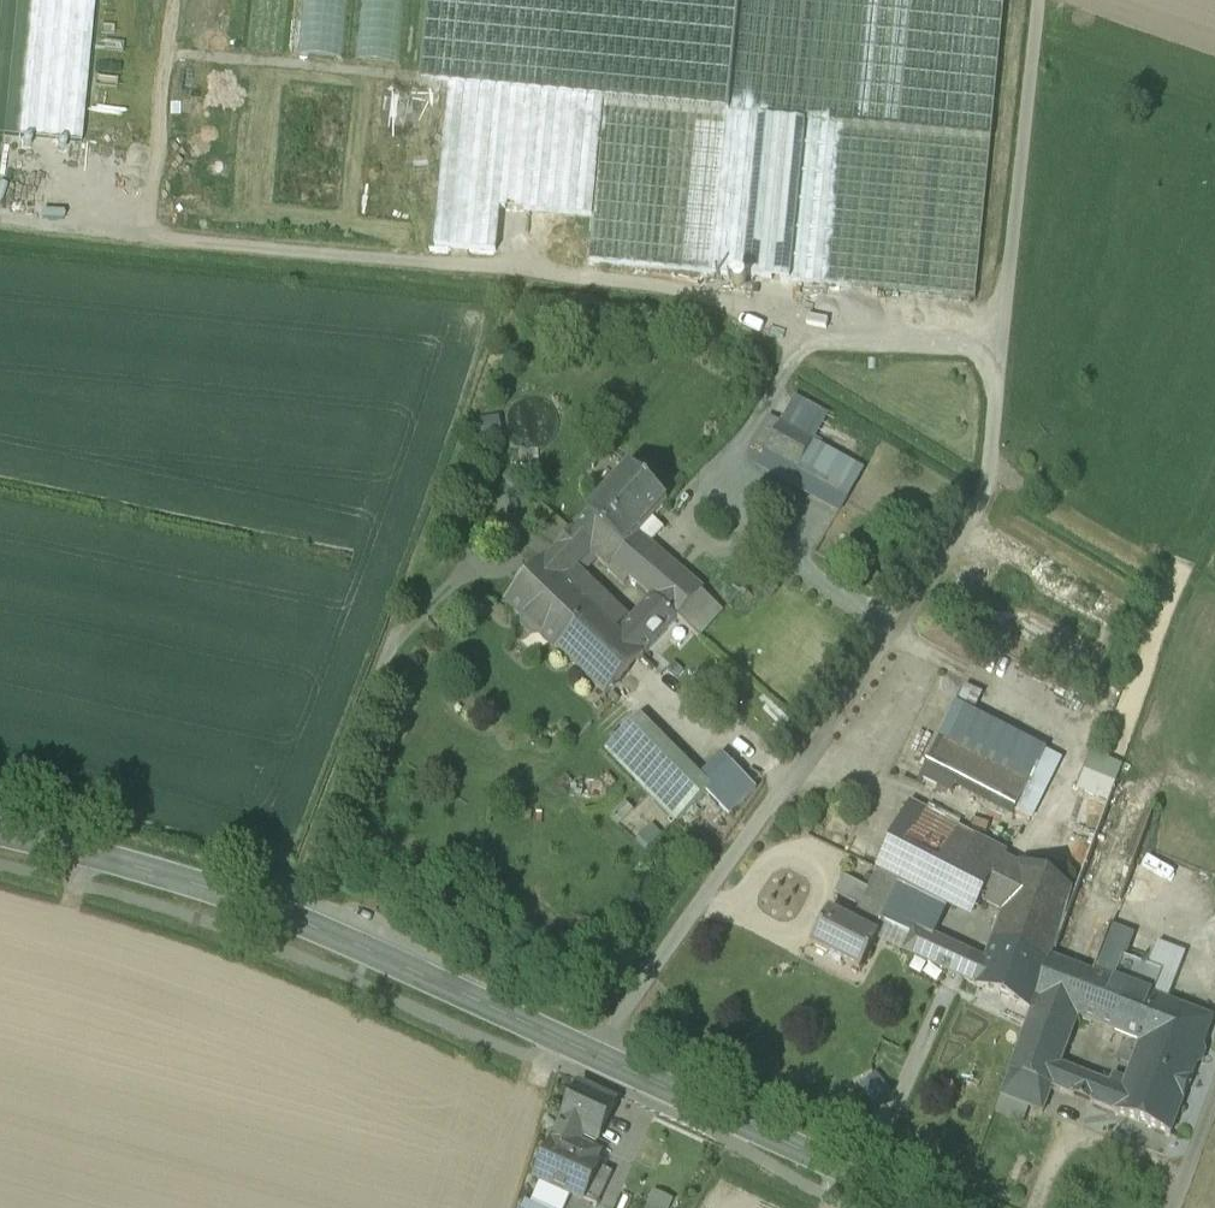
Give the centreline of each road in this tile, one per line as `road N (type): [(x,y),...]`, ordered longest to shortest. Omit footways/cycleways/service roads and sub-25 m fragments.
road 1 (tertiary): [(0,832),(289,916),(931,1207)]
road 2 (track): [(1038,0),(1003,338)]

